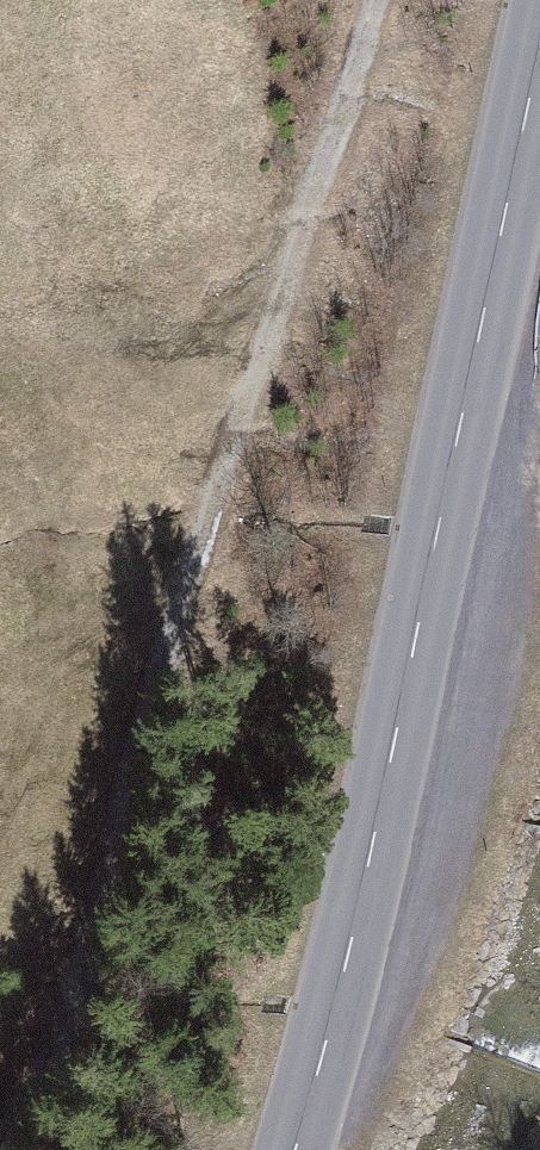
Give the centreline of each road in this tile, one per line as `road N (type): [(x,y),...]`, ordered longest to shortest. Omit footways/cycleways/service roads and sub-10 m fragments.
road 1 (track): [(375,0),(189,576),(86,963),(7,1149)]
road 2 (secondary): [(539,74),(330,1033),(293,1149)]

